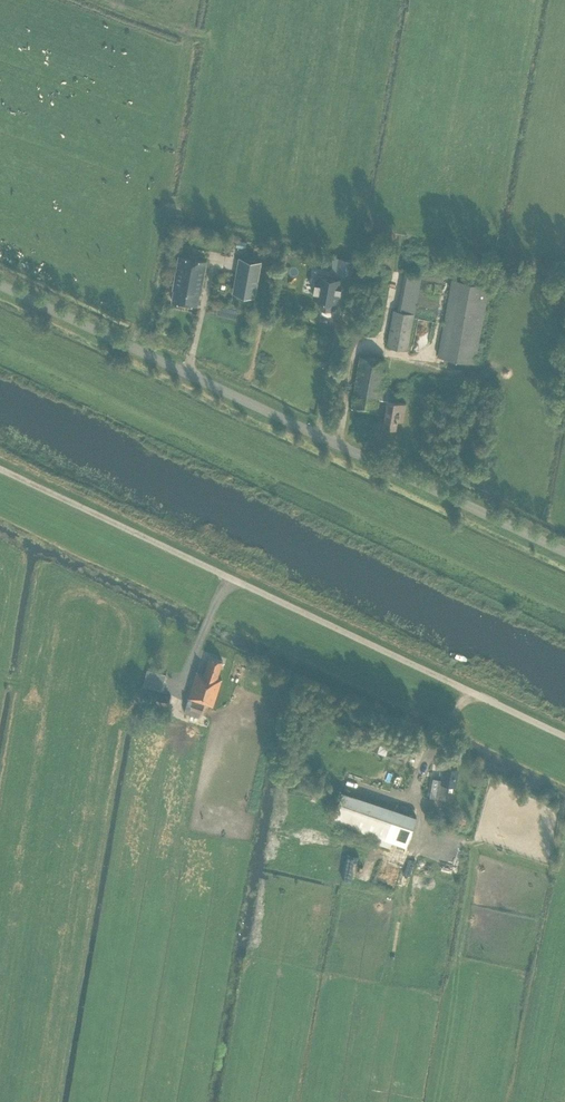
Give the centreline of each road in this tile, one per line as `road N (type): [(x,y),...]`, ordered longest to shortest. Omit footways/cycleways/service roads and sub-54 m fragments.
road 1 (unclassified): [(564,560),(0,295)]
road 2 (unclassified): [(564,736),(0,478)]

